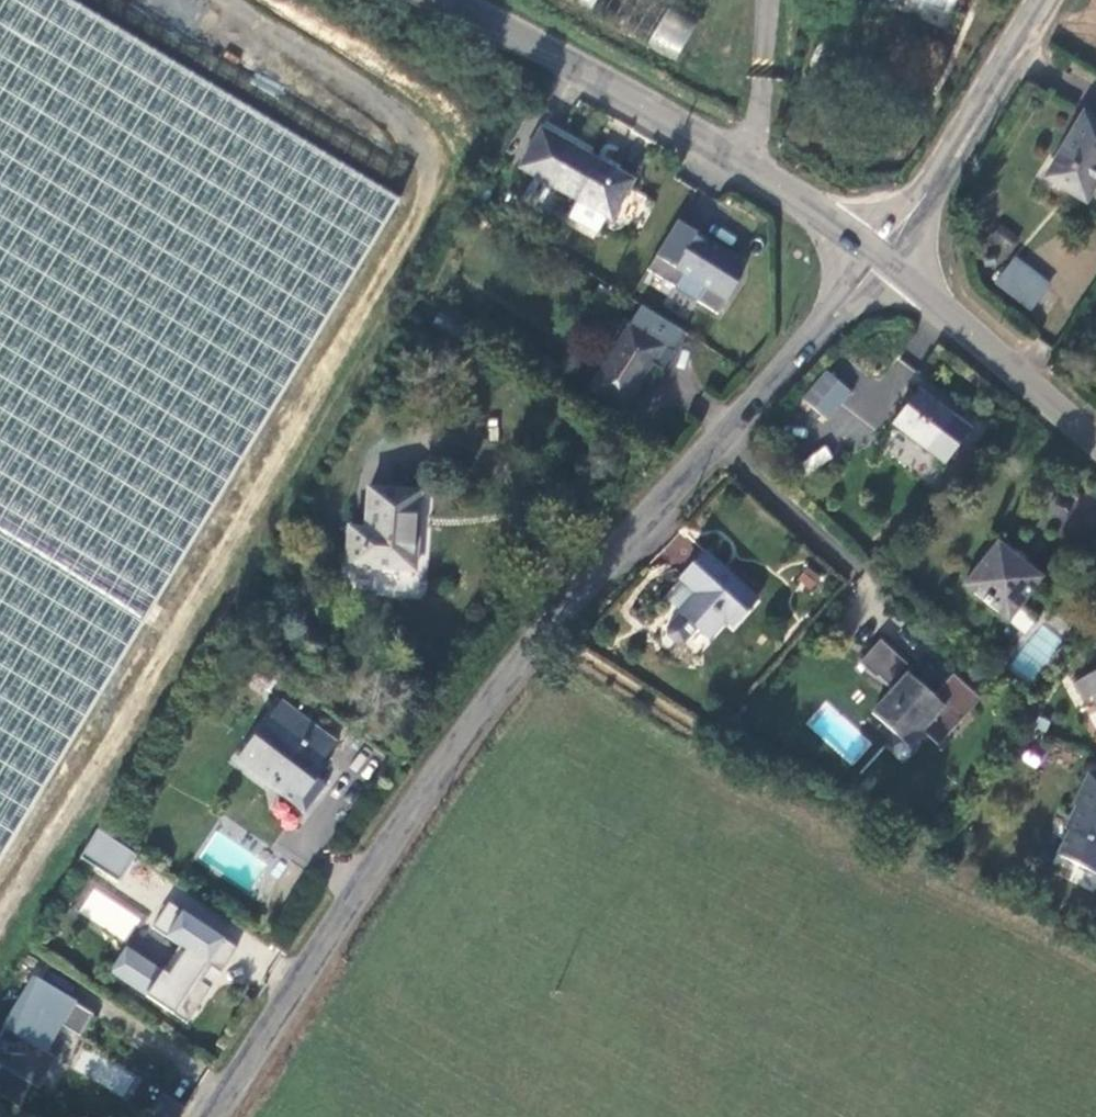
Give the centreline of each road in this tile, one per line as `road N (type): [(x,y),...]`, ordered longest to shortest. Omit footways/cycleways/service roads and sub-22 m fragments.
road 1 (tertiary): [(215,1116),(487,705),(881,259)]
road 2 (tertiary): [(447,0),(746,164),(881,259)]
road 3 (tertiary): [(881,259),(1050,0)]
road 4 (tertiary): [(881,259),(1095,442)]

